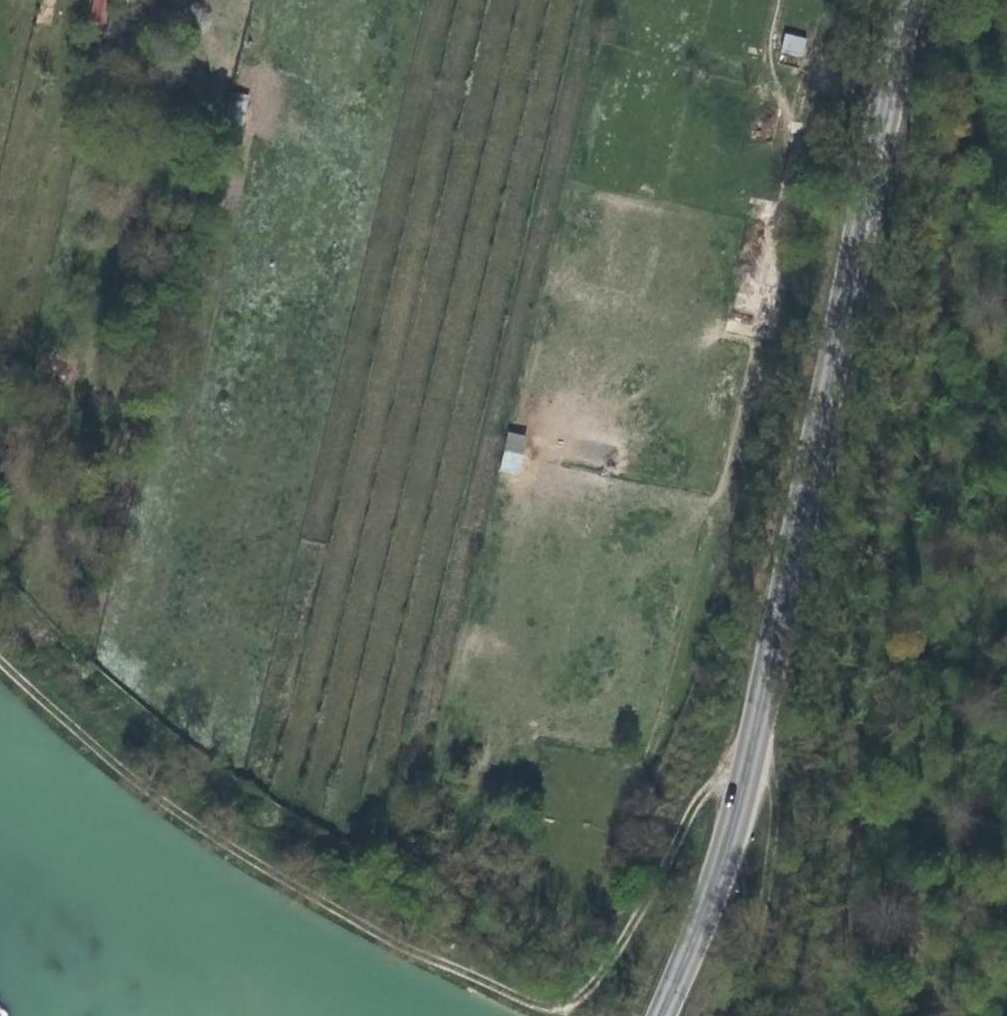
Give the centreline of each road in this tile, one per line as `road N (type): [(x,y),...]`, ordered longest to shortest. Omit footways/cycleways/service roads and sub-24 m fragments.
road 1 (secondary): [(660,1015),(739,803),(923,0)]

